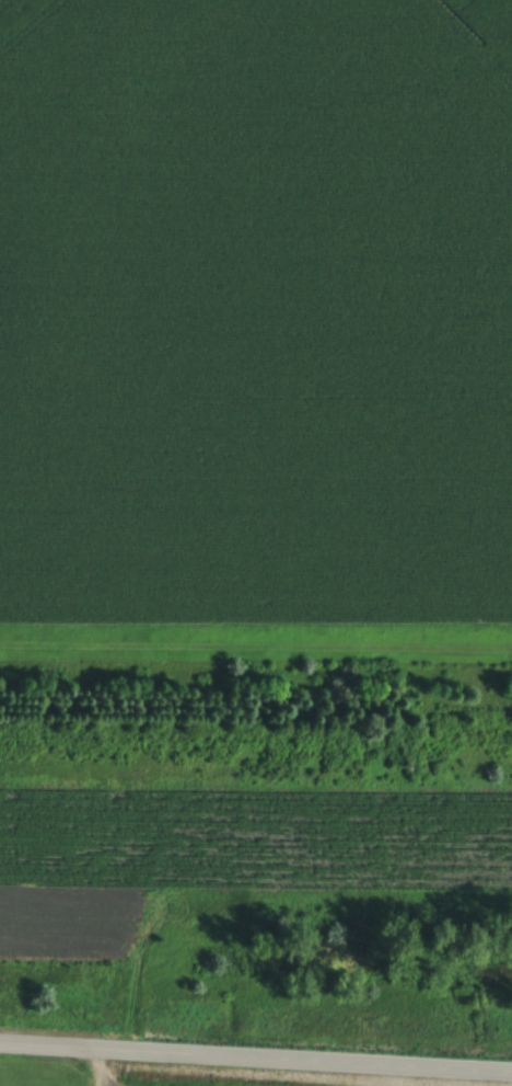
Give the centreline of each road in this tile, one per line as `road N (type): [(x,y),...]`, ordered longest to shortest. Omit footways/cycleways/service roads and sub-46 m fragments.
road 1 (residential): [(511,1070),(0,1041)]

